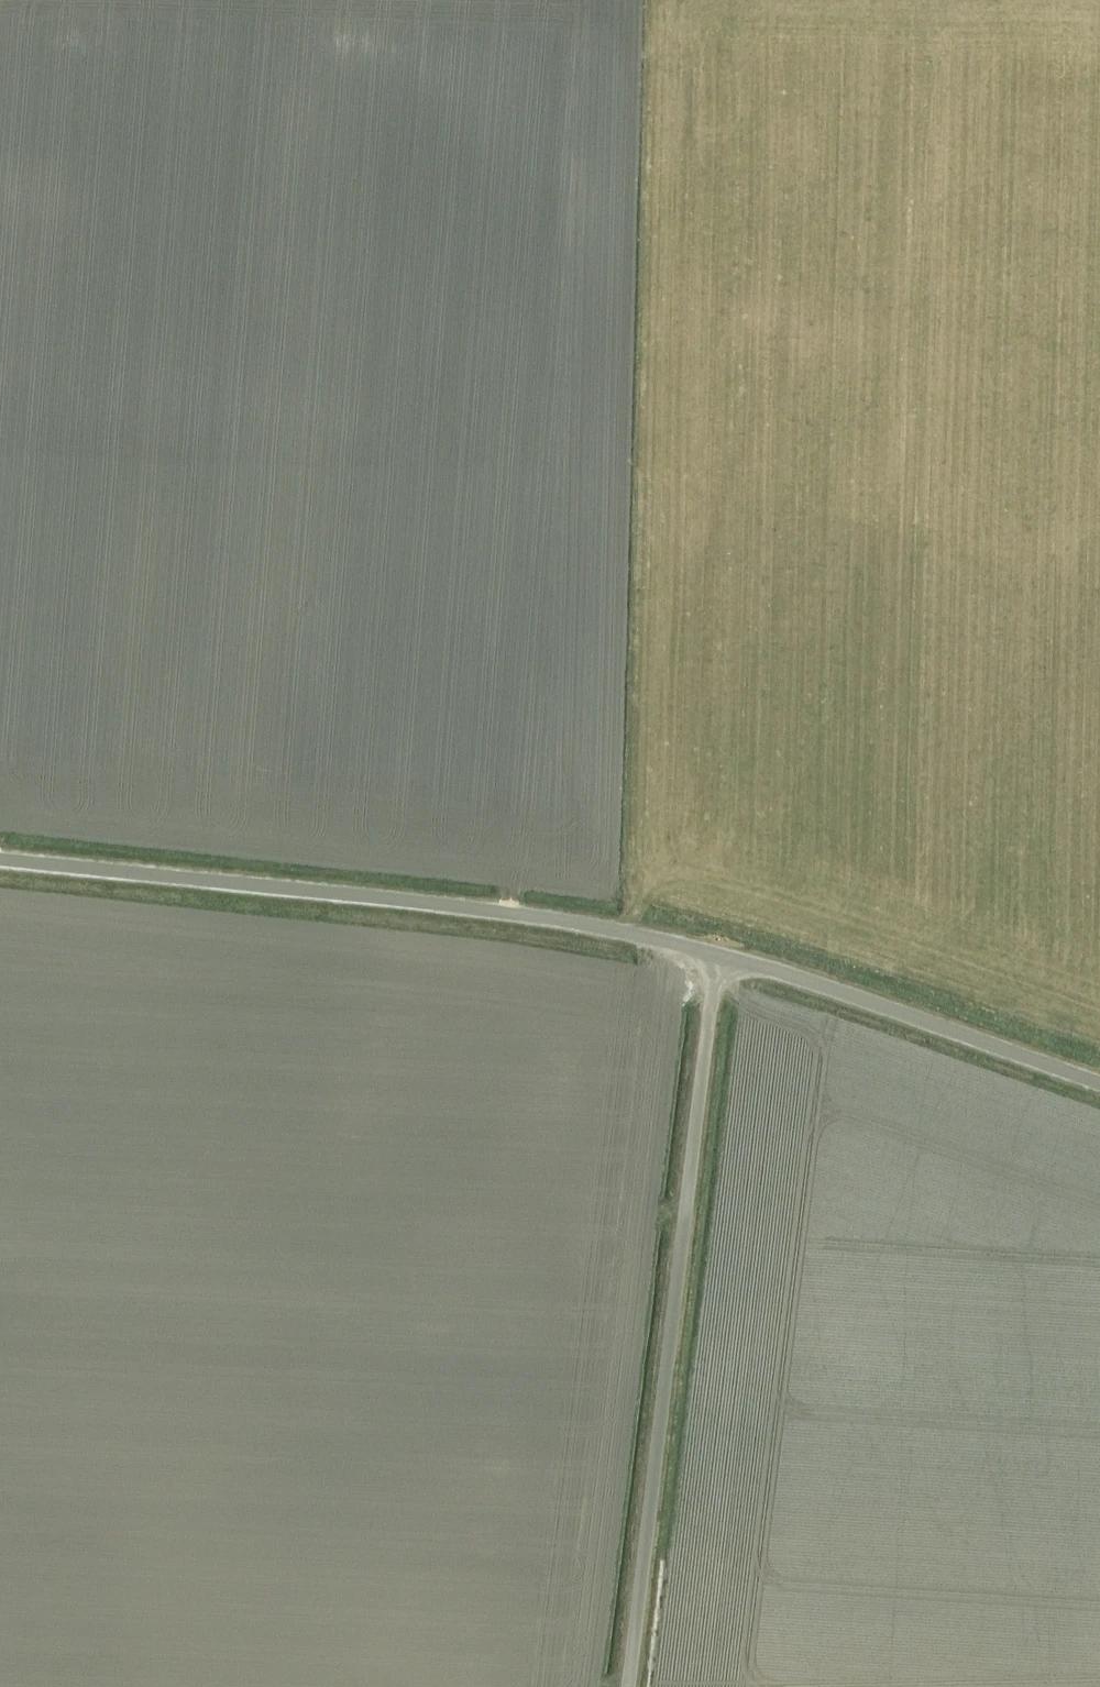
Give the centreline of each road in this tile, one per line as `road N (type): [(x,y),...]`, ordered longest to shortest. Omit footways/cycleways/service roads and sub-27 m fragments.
road 1 (unclassified): [(629,1686),(715,958)]
road 2 (unclassified): [(715,958),(634,935),(452,906),(0,860)]
road 3 (unclassified): [(1099,1083),(715,958)]

